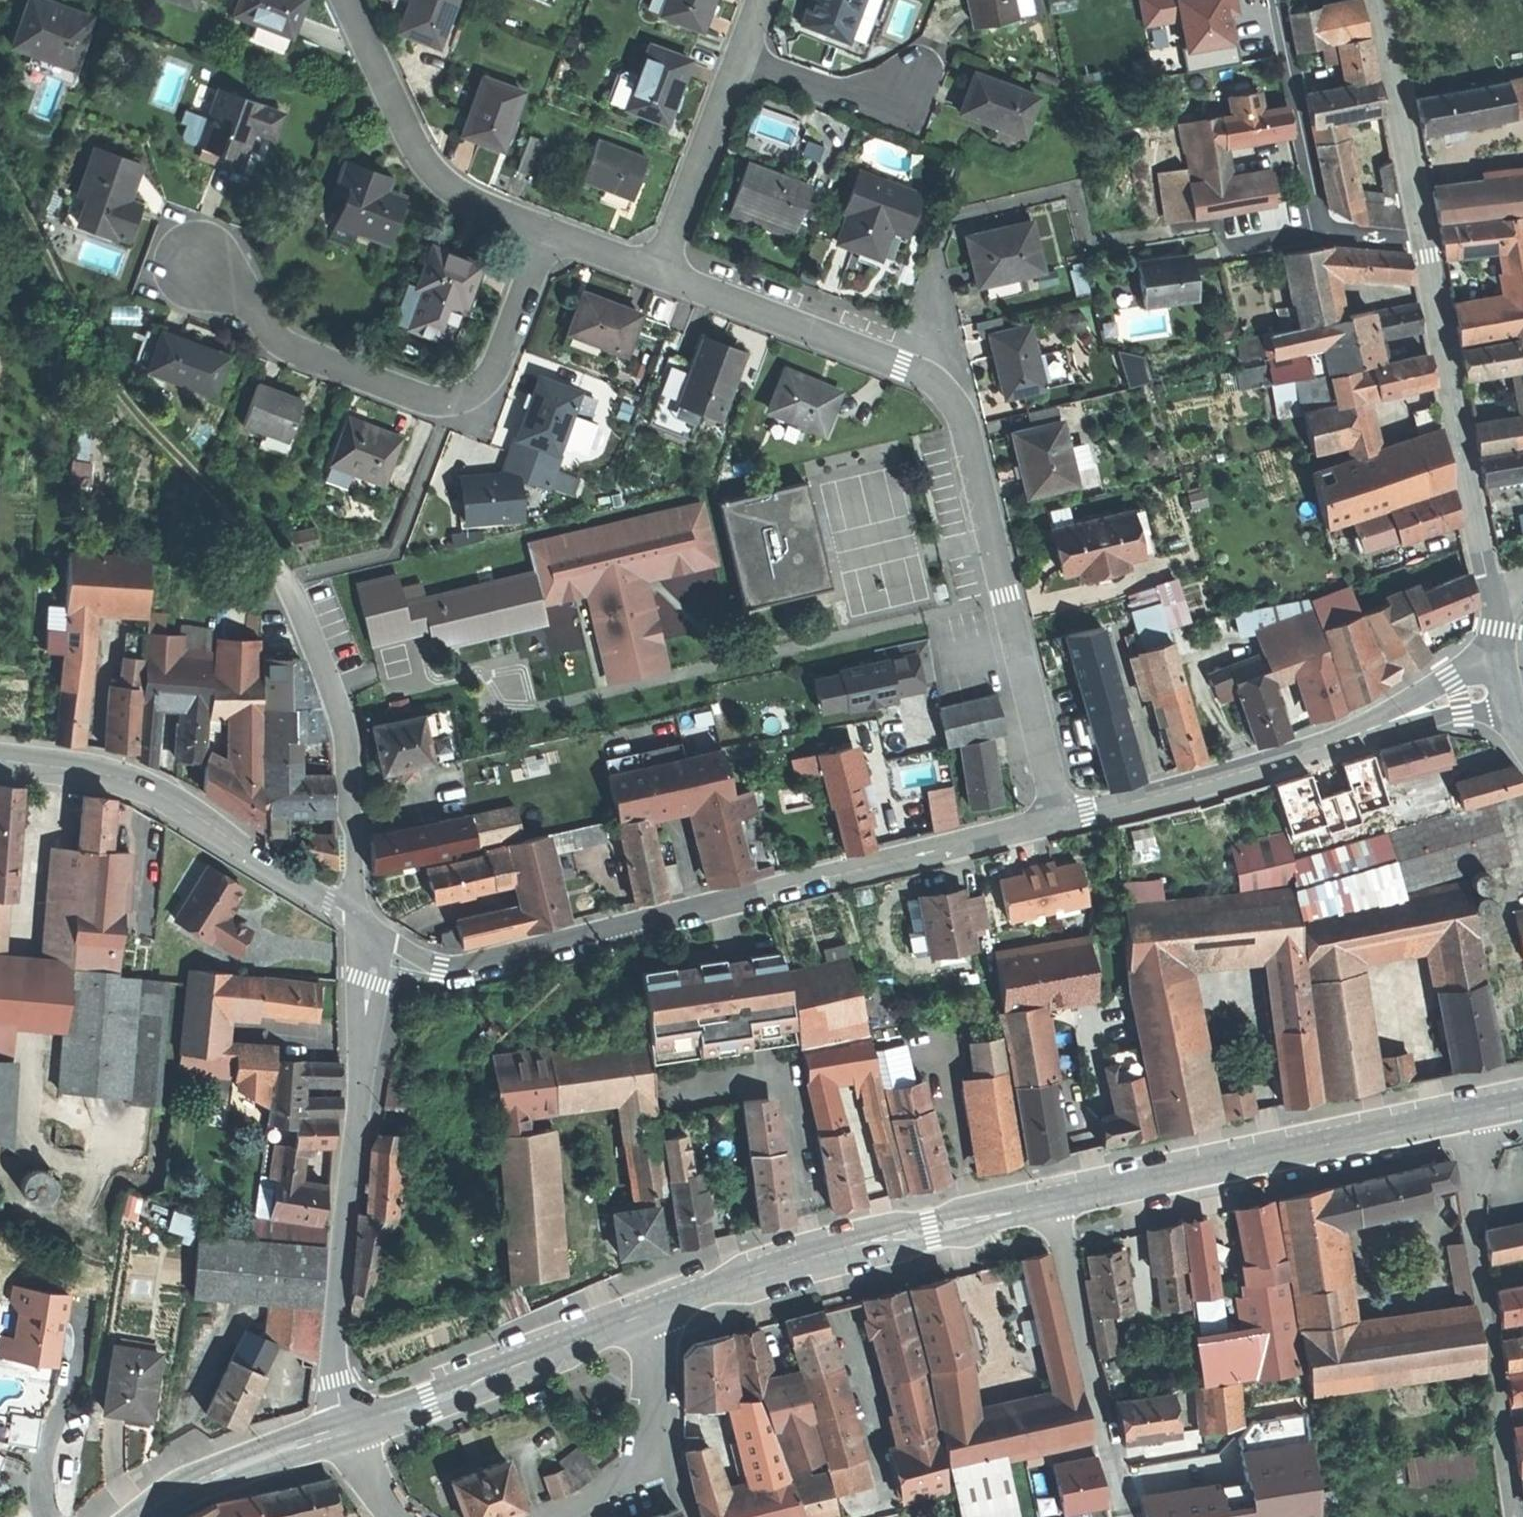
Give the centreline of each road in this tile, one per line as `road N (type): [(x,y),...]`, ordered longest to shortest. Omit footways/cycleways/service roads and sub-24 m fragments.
road 1 (residential): [(1060,820),(967,430),(951,398),(902,365),(660,275)]
road 2 (tertiary): [(1060,820),(480,966),(416,960),(363,927)]
road 3 (track): [(0,160),(125,397),(284,579)]
road 4 (residential): [(363,927),(367,982),(332,1333),(344,1429)]
road 5 (residential): [(551,232),(500,364),(478,391),(448,401),(404,393),(307,354),(192,262)]
road 6 (tertiary): [(1060,820),(1508,685)]
road 7 (secondary): [(1052,1203),(826,1252),(647,1314)]
road 8 (secondary): [(1457,1117),(1052,1203)]
road 9 (tertiary): [(0,760),(97,773),(153,791),(363,927)]
road 10 (residential): [(1457,1117),(1513,1516)]
road 11 (residential): [(284,579),(344,730),(363,927)]
road 12 (tertiary): [(1494,603),(1426,255)]
road 13 (residential): [(551,232),(462,194),(427,165),(347,0)]
road 14 (secondary): [(647,1314),(344,1429)]
road 15 (residential): [(1052,1203),(1129,1516)]
road 16 (tertiary): [(1378,0),(1426,255)]
road 17 (residential): [(647,1314),(657,1390),(651,1445),(630,1482),(564,1516)]
road 18 (residential): [(660,275),(735,55)]
road 19 (secondary): [(344,1429),(186,1488),(139,1516)]
road 20 (residential): [(735,55),(845,95),(878,97),(913,84)]

